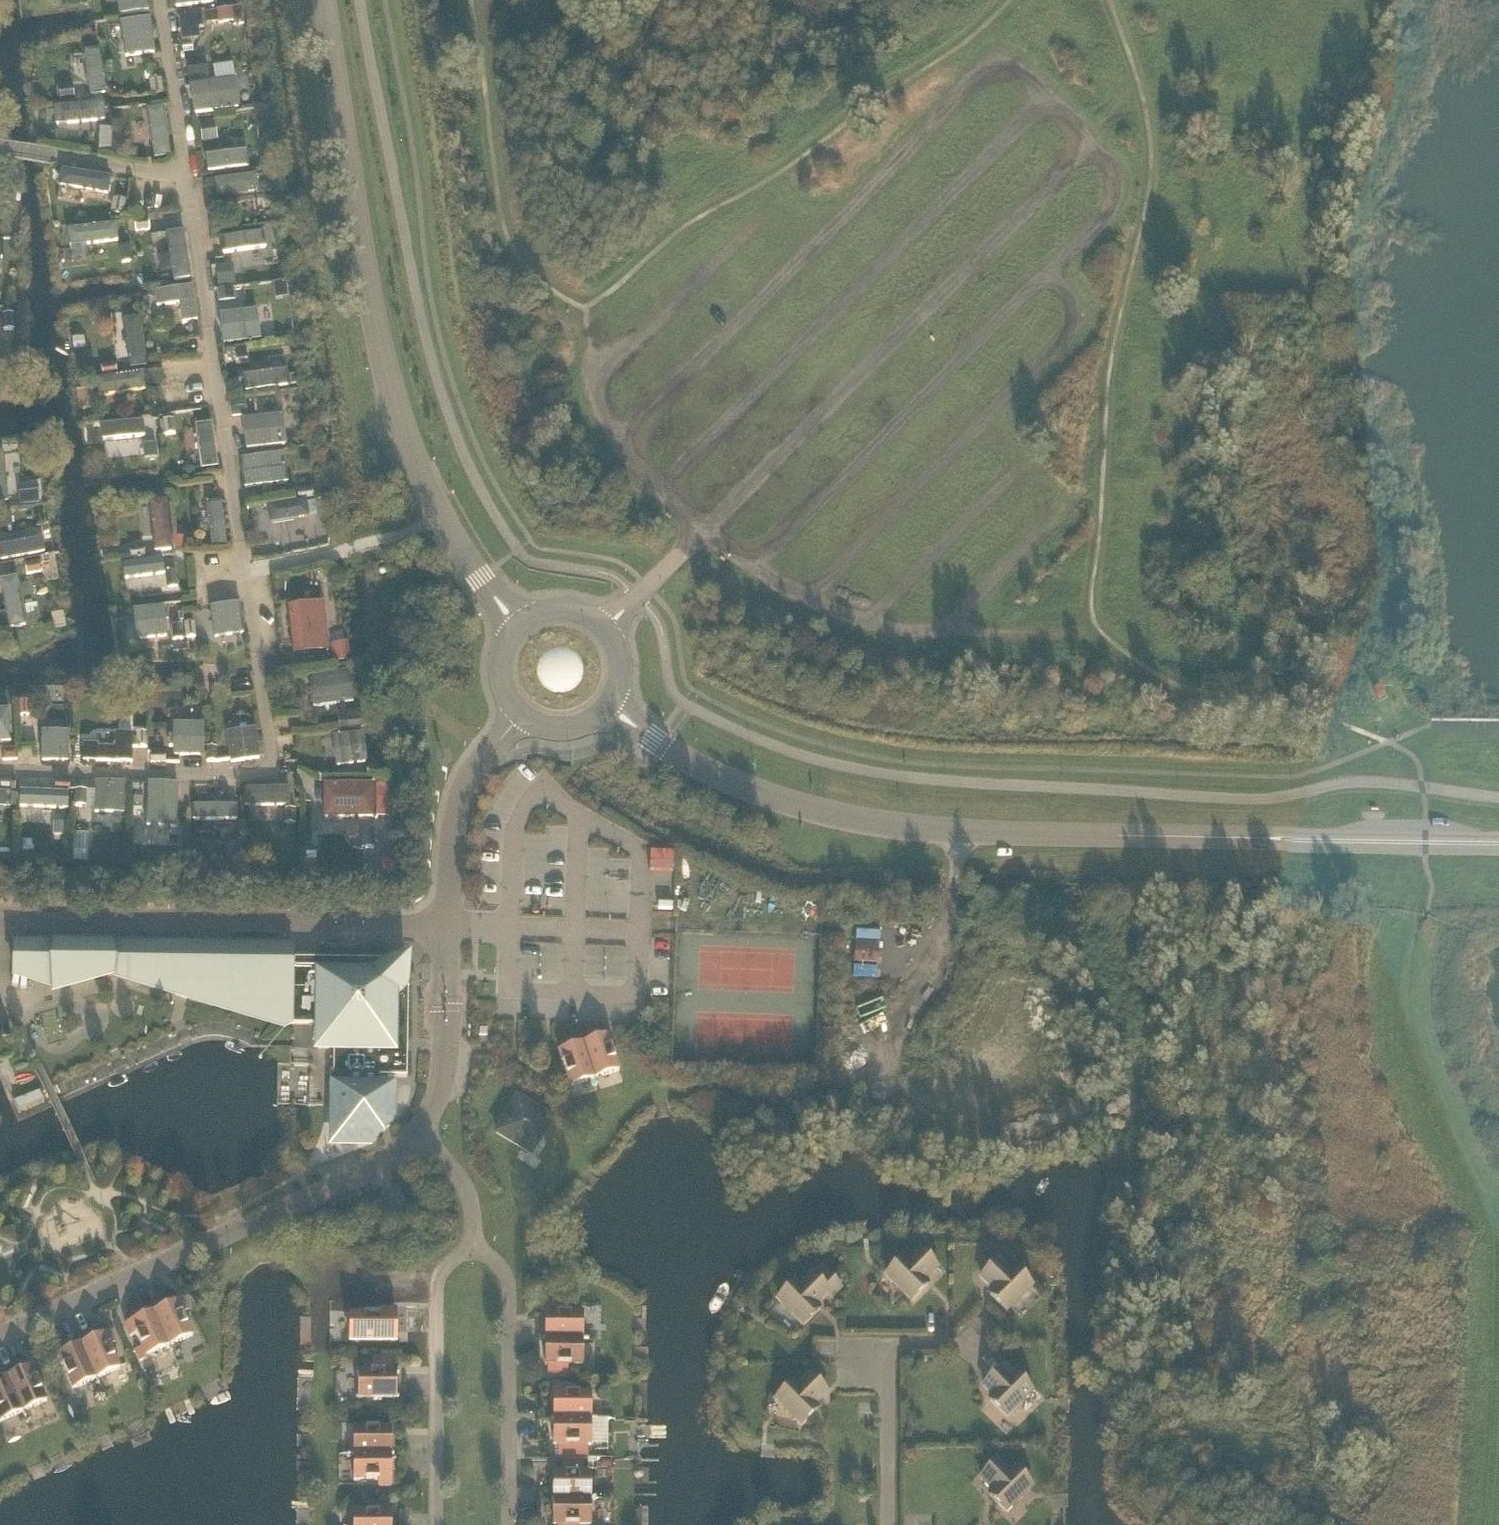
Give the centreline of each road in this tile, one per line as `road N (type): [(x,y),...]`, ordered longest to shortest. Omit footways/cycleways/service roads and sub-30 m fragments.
road 1 (tertiary): [(1498,842),(898,827),(836,818),(715,777),(608,709)]
road 2 (tertiary): [(515,628),(436,505),(390,393),(326,0)]
road 3 (residential): [(0,1338),(388,1162),(418,1134)]
road 4 (residential): [(0,925),(448,932)]
road 5 (residential): [(437,1524),(438,1287),(449,1263),(476,1252)]
road 6 (residential): [(476,1252),(501,1266),(508,1283),(509,1524)]
road 7 (residential): [(888,1524),(892,1349),(904,1340),(963,1338)]
road 8 (unclassified): [(448,932),(458,816),(488,755),(524,719)]
road 9 (residential): [(418,1134),(445,1070),(448,932)]
road 10 (tertiary): [(608,709),(622,667),(606,628),(560,608),(515,628)]
road 11 (residential): [(476,1252),(471,1204),(418,1134)]

